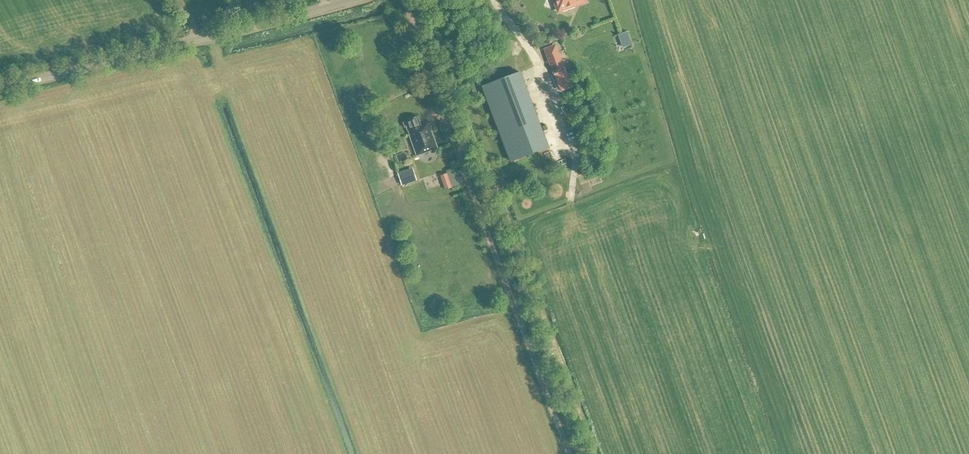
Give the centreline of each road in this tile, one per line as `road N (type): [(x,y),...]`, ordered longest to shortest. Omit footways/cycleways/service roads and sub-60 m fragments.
road 1 (track): [(411,0),(573,453)]
road 2 (unclassified): [(0,89),(346,0)]

